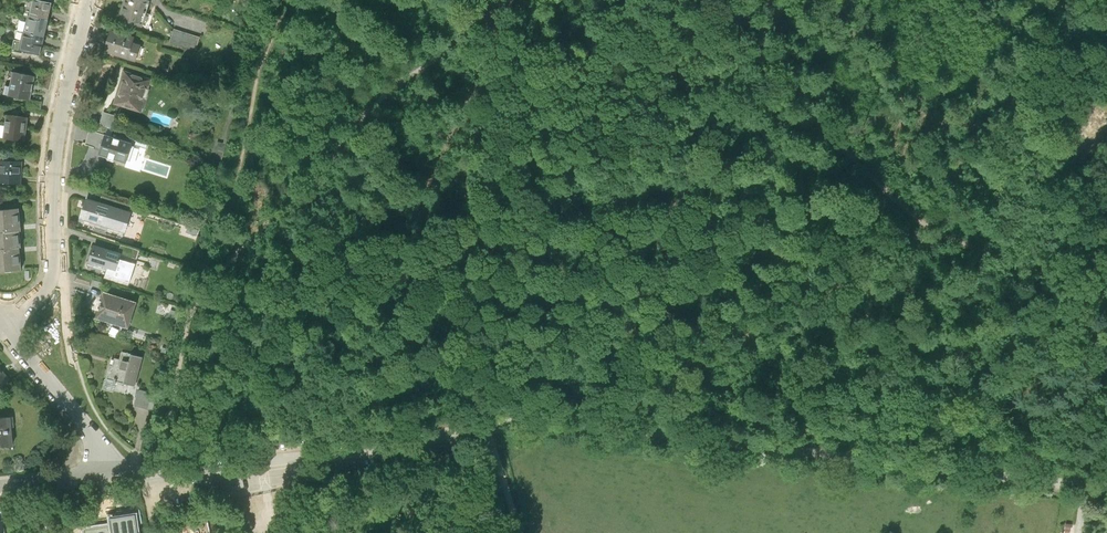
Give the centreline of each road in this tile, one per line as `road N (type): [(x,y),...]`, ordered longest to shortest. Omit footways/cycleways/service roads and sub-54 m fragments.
road 1 (residential): [(113,474),(257,464),(526,419),(1106,494)]
road 2 (track): [(506,0),(431,176),(428,210),(480,395)]
road 3 (residential): [(89,0),(56,137),(51,274),(34,304),(2,328)]
road 4 (residential): [(2,328),(83,420),(113,474)]

